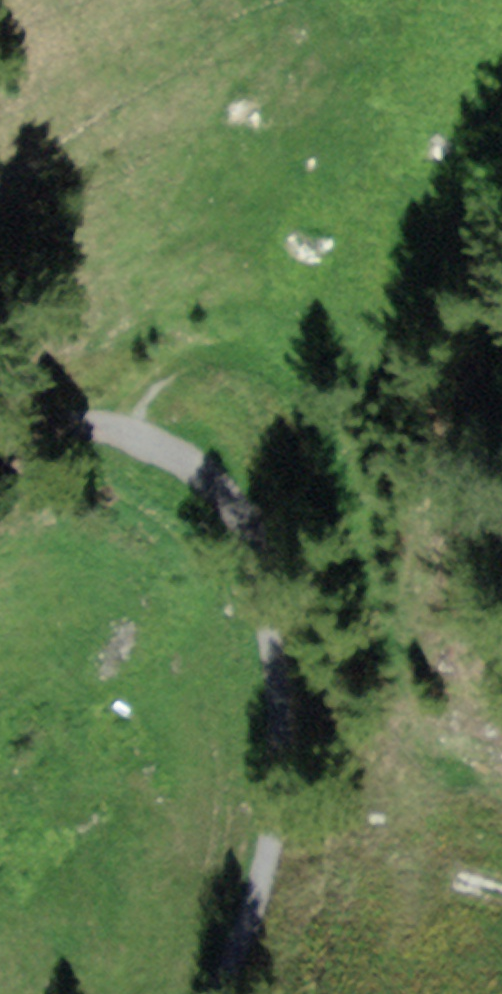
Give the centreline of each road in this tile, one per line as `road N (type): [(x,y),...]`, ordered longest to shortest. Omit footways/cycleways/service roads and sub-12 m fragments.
road 1 (track): [(223,993),(265,875),(281,744),(258,579),(234,511),(187,457),(128,430),(61,425),(0,457)]
road 2 (track): [(128,430),(135,405),(169,368),(189,359),(240,359),(299,388),(322,428),(394,680),(417,730),(455,774),(501,802)]

